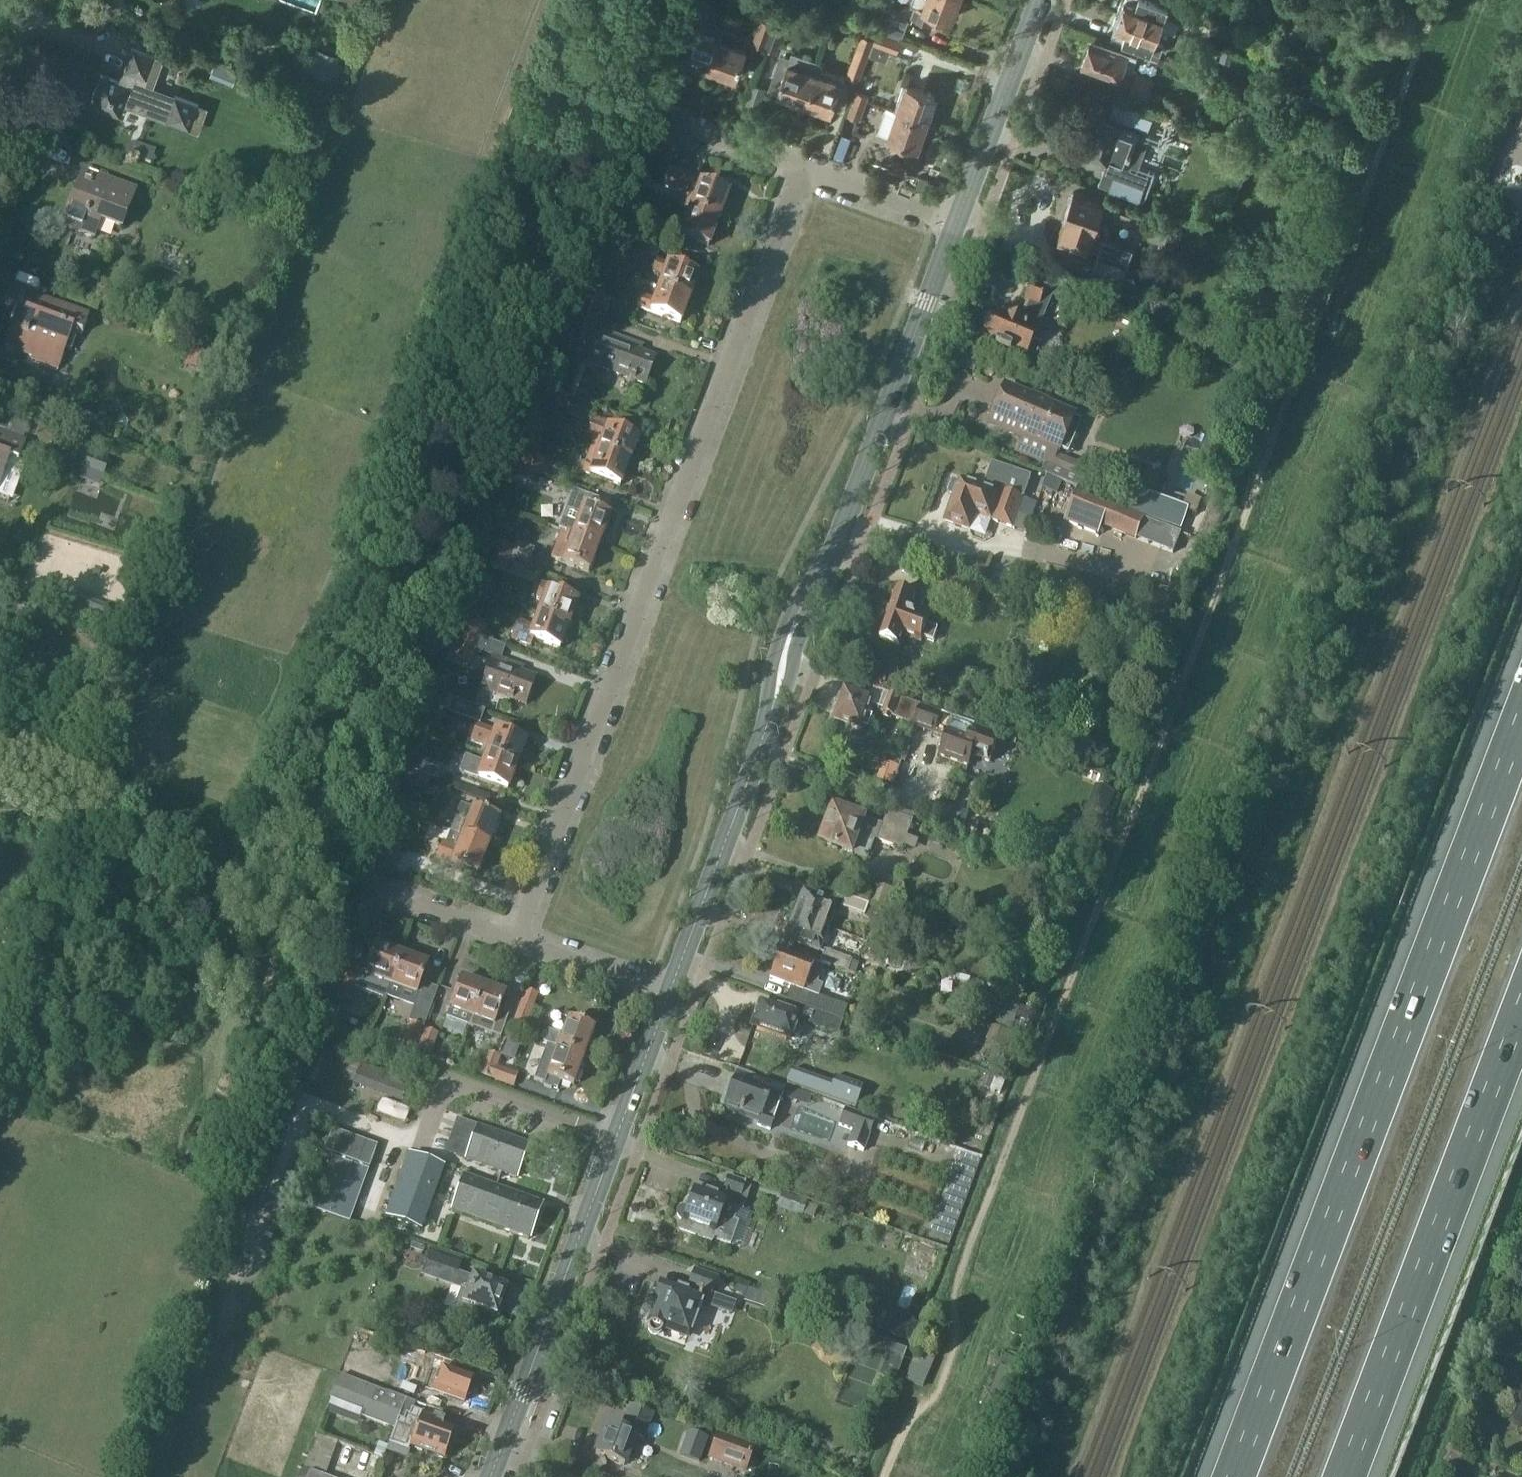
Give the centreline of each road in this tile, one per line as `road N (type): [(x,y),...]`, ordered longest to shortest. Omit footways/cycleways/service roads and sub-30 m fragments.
road 1 (track): [(886,1476),(908,1421),(935,1397),(957,1340),(955,1292),(1437,0)]
road 2 (residential): [(503,934),(800,167)]
road 3 (secondary): [(669,991),(805,612),(849,525),(954,226)]
road 4 (motorway): [(1521,721),(1235,1476)]
road 5 (secondary): [(492,1476),(669,991)]
road 6 (motorway): [(1347,1476),(1521,1011)]
road 7 (secondary): [(954,226),(1040,0)]
road 8 (residential): [(800,167),(626,102)]
road 9 (residential): [(669,991),(503,934)]
road 10 (residential): [(800,167),(954,226)]
road 11 (residential): [(503,934),(374,887)]

